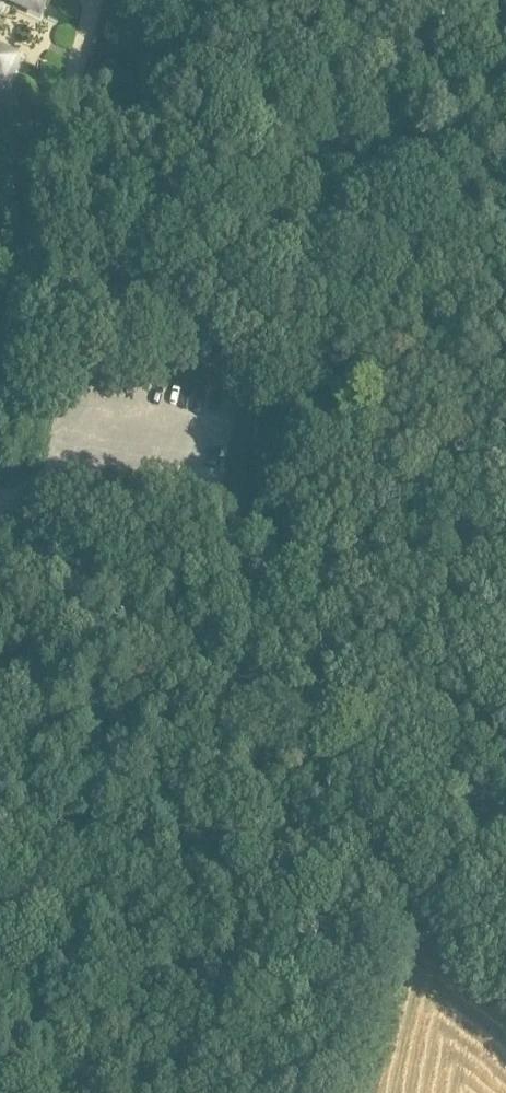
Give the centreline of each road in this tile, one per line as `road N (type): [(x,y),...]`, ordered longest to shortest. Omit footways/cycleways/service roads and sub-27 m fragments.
road 1 (track): [(0,355),(90,0)]
road 2 (track): [(0,506),(241,673)]
road 3 (track): [(135,438),(200,447),(250,421),(344,425)]
road 4 (track): [(0,502),(24,498),(54,470),(135,438)]

